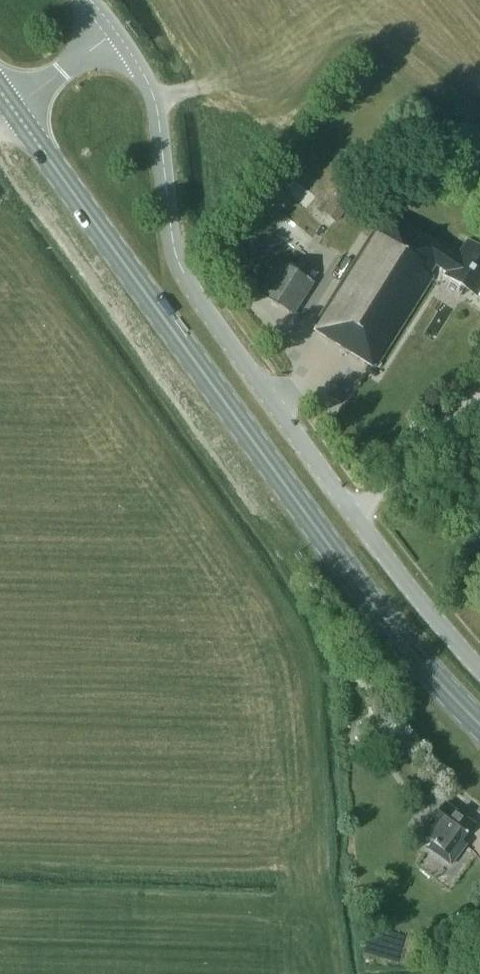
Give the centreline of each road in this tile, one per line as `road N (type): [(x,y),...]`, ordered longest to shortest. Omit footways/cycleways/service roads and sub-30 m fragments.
road 1 (primary): [(479,725),(362,589),(13,111)]
road 2 (unclassified): [(479,668),(390,562),(190,286),(173,243),(153,93),(115,31)]
road 3 (track): [(479,387),(356,516)]
road 4 (unclassified): [(13,111),(115,31)]

